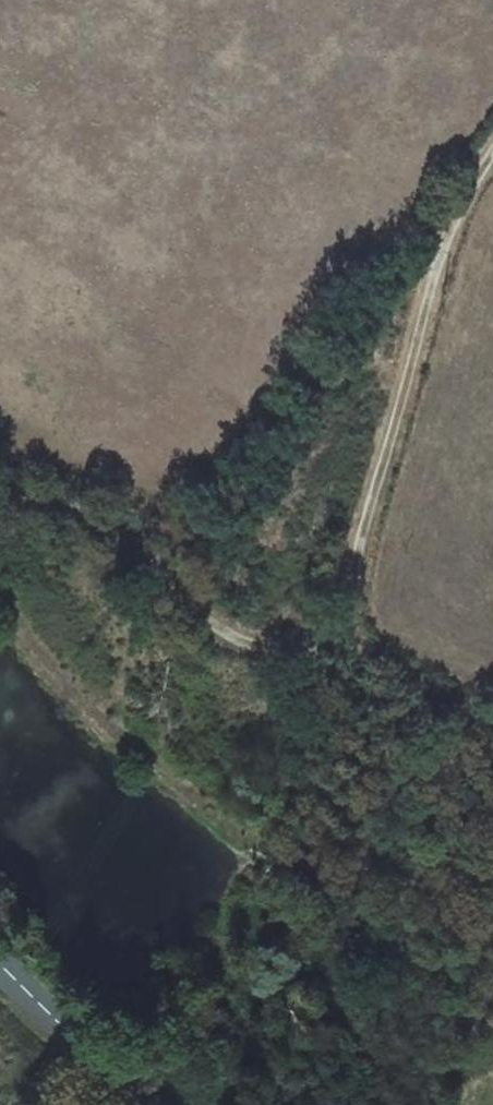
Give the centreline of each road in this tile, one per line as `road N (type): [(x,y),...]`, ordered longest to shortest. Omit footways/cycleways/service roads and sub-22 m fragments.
road 1 (track): [(492,168),(431,288),(368,554),(342,631),(288,646),(209,627),(137,549),(70,498),(0,493)]
road 2 (tertiary): [(0,963),(143,1104)]

